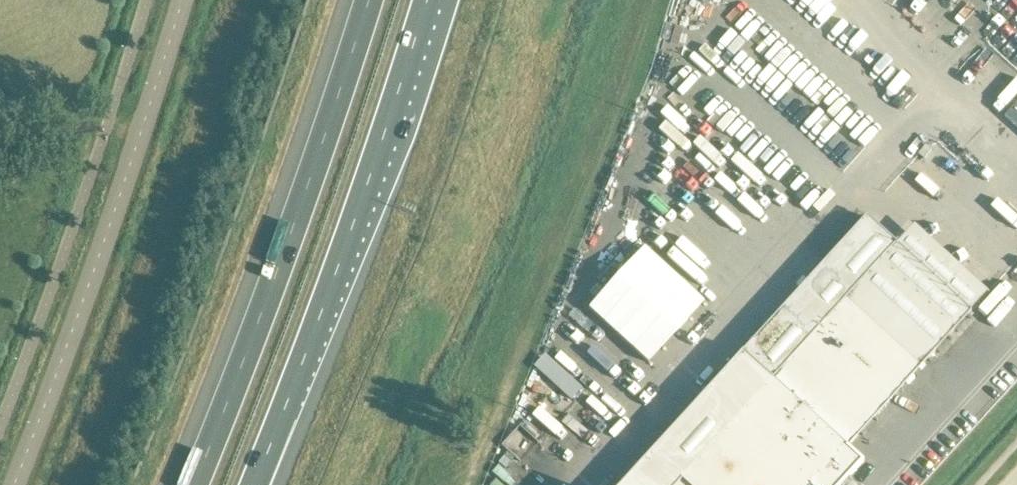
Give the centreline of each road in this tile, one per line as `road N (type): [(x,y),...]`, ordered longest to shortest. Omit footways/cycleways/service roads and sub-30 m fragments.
road 1 (motorway): [(365,0),(277,277),(193,484)]
road 2 (motorway): [(255,484),(427,0)]
road 3 (unclassified): [(14,484),(95,270),(182,0)]

